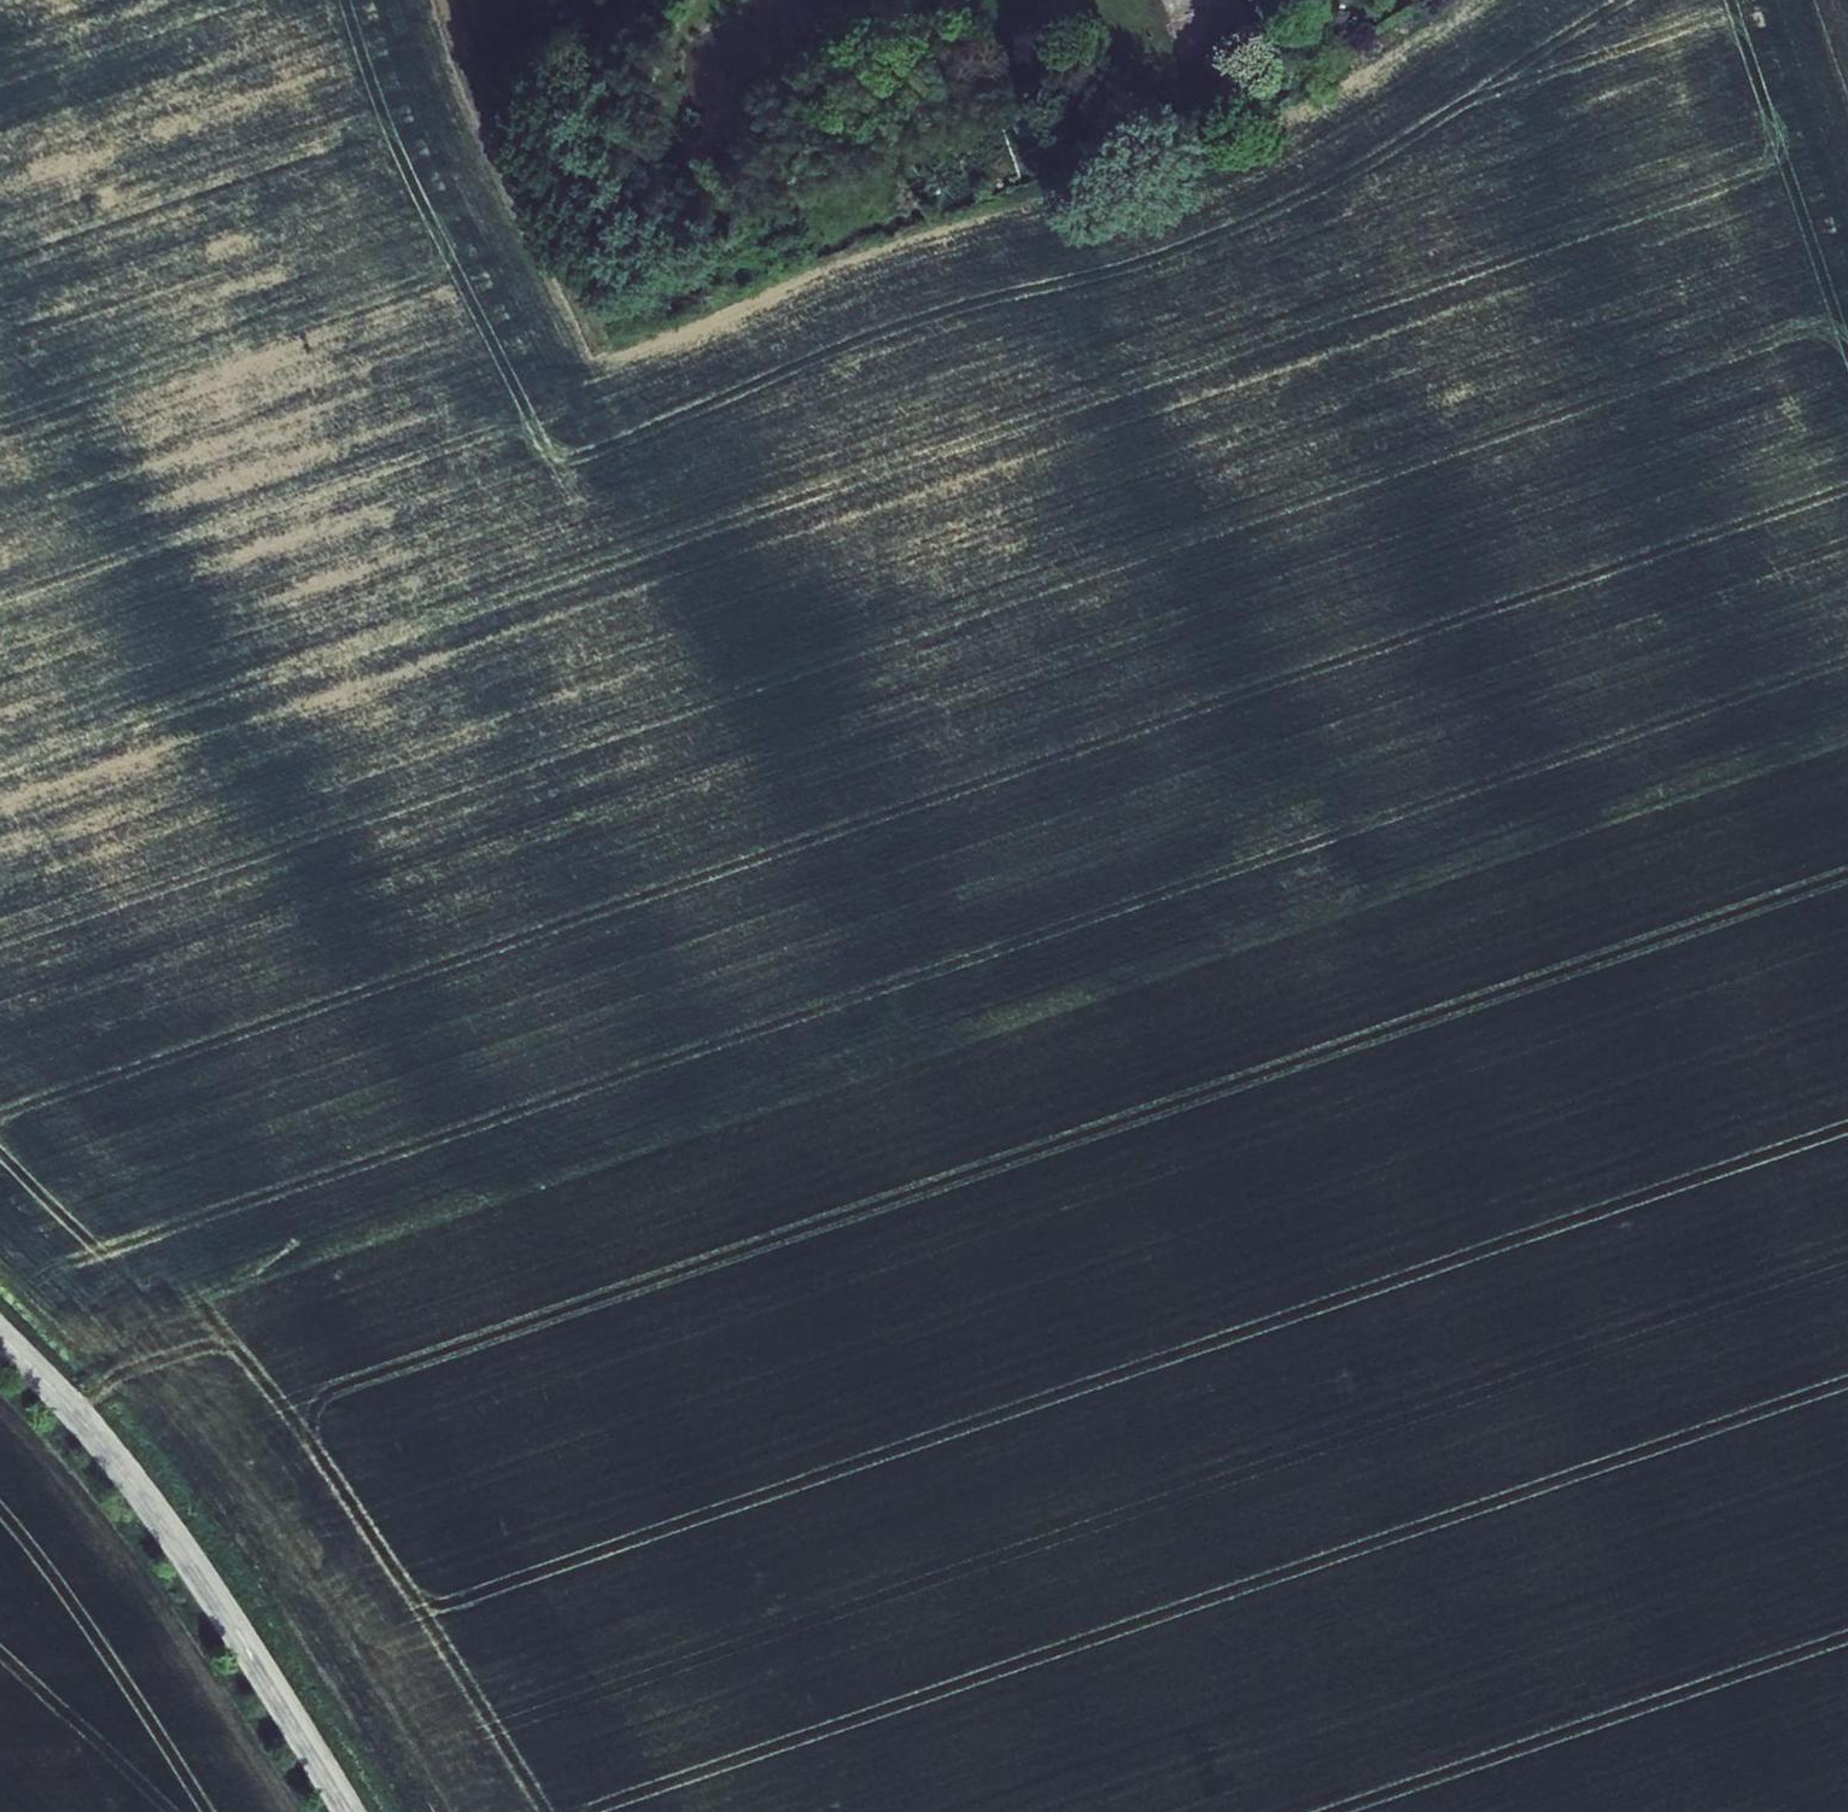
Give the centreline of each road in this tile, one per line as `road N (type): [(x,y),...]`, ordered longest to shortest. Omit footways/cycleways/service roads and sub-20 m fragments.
road 1 (tertiary): [(349,1811),(158,1515),(0,1338)]
road 2 (track): [(446,0),(594,329)]

